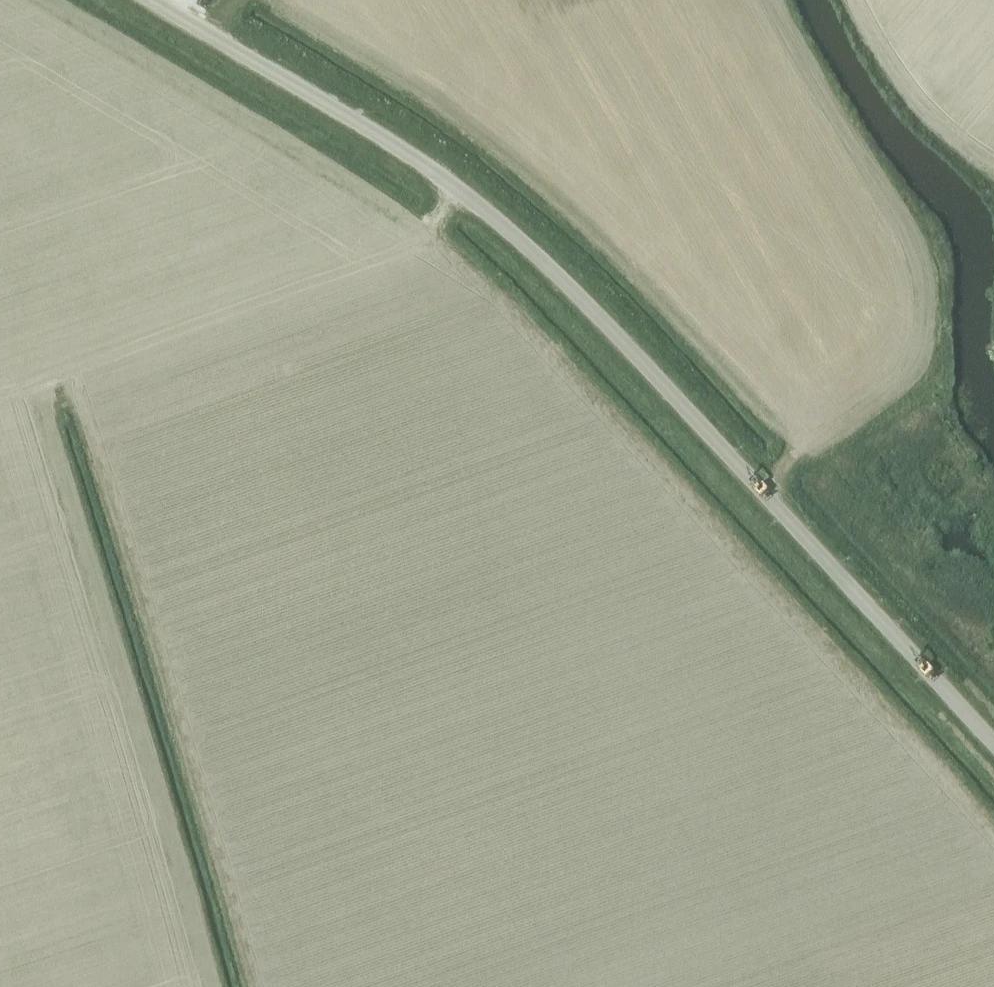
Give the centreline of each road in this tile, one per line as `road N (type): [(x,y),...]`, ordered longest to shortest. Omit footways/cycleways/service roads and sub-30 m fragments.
road 1 (unclassified): [(993,740),(507,228),(364,126),(149,0)]

